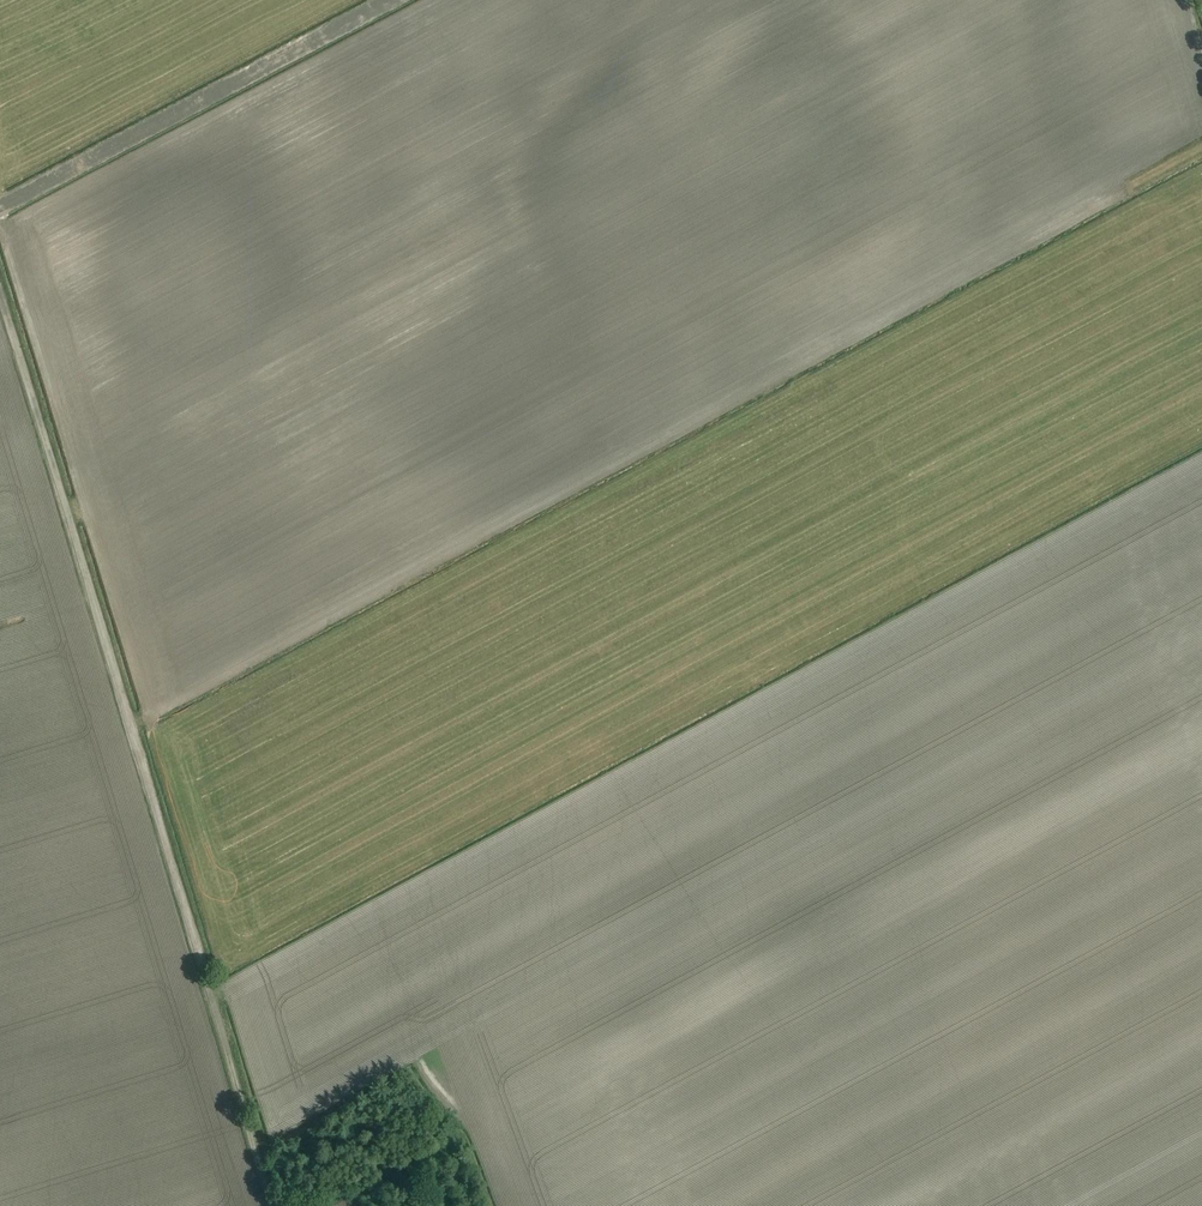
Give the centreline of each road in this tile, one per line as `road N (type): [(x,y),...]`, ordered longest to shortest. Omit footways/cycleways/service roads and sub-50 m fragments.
road 1 (track): [(273,1205),(0,298)]
road 2 (track): [(0,205),(391,0)]

